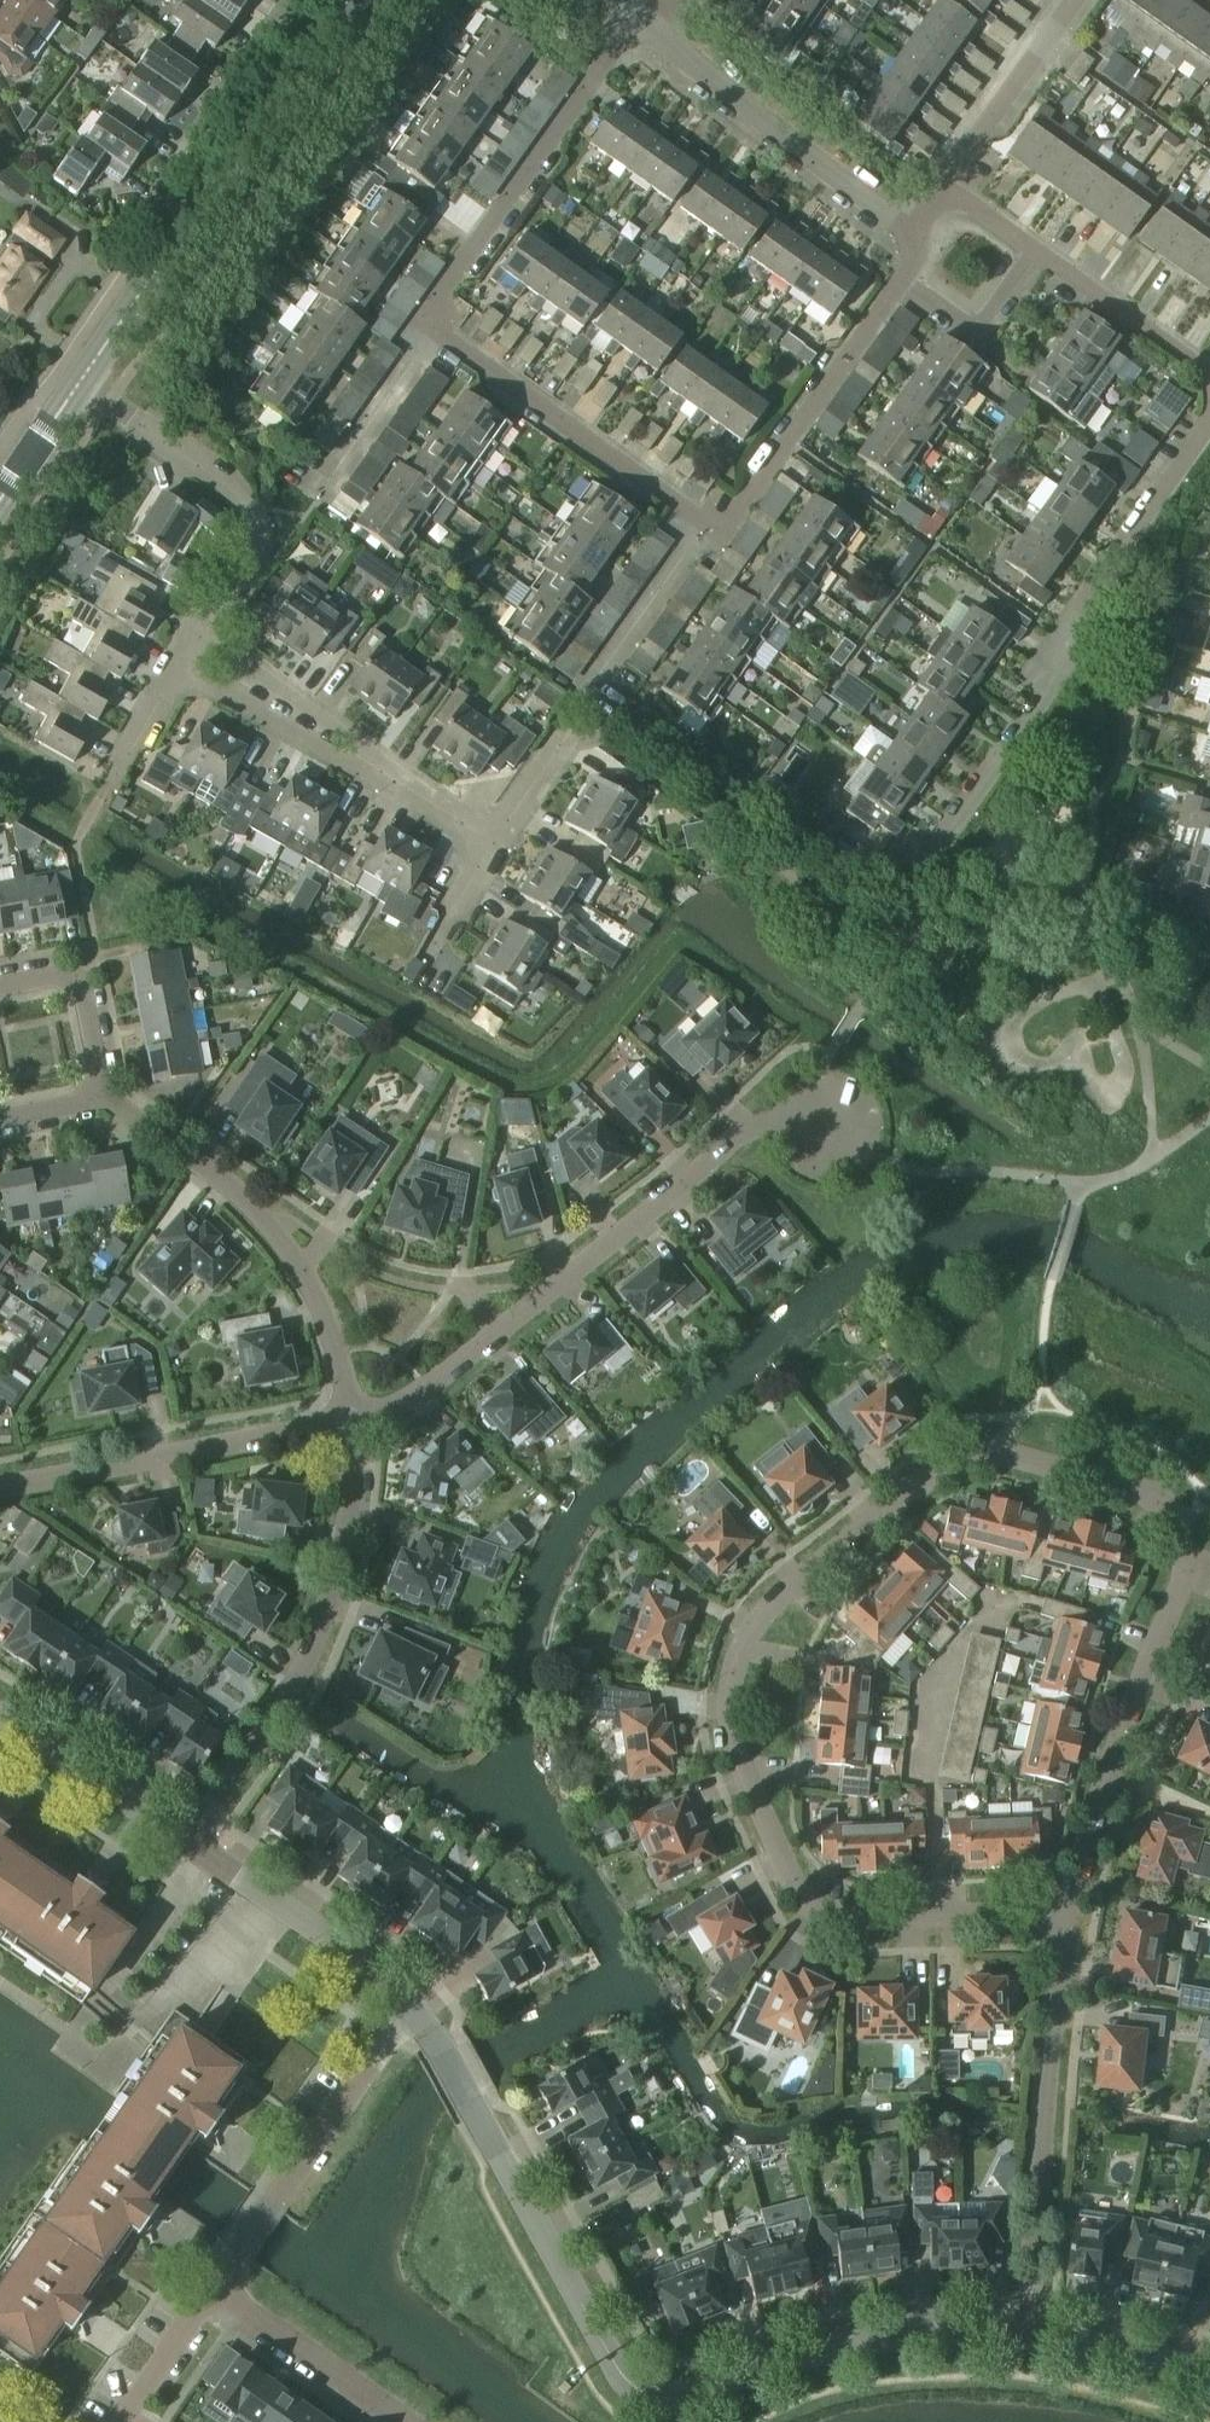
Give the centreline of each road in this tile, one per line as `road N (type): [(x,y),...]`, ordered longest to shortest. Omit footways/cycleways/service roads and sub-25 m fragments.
road 1 (residential): [(1066,1924),(830,1923),(809,1916),(749,1797),(732,1732),(732,1681),(775,1600),(937,1472),(980,1454),(1155,1501),(1179,1523)]
road 2 (residential): [(1027,2330),(880,2340),(763,2366),(689,2397),(638,2389),(619,2369),(446,2051),(413,2006)]
road 3 (residential): [(719,530),(432,330),(644,19)]
road 4 (residential): [(823,1126),(747,1133),(409,1402),(349,1427)]
road 5 (residential): [(960,823),(1047,695),(1060,643),(1209,424)]
road 6 (residential): [(349,1427),(352,1481),(329,1611),(295,1681),(190,1842)]
road 7 (residential): [(98,1097),(274,1230),(334,1342),(349,1427)]
road 8 (residential): [(1179,1523),(1187,1562),(1115,1751),(1066,1924)]
road 9 (tertiary): [(83,378),(313,40)]
road 10 (residential): [(1027,2330),(1066,1924)]
road 11 (residential): [(193,652),(250,565),(245,508),(83,378)]
road 12 (residential): [(349,1427),(0,1493)]
road 13 (residential): [(493,842),(193,652)]
road 14 (residential): [(911,241),(644,19)]
road 15 (residential): [(216,2287),(413,2006)]
road 16 (residential): [(719,530),(904,280)]
road 17 (residential): [(413,2006),(360,1958),(190,1842)]
road 18 (residential): [(574,733),(606,691),(596,685),(719,530)]
road 19 (residential): [(407,2421),(216,2287)]
road 20 (residential): [(947,187),(1077,0)]
road 21 (residential): [(190,1842),(0,1721)]
road 22 (residential): [(1209,384),(1203,370),(1033,252)]
road 23 (residential): [(0,992),(79,978),(98,1097)]
road 24 (residential): [(1209,2373),(1102,2340),(1027,2330)]
road 25 (residential): [(904,280),(964,322),(985,320),(1033,252)]
road 26 (residential): [(119,2421),(216,2287)]
road 27 (tertiary): [(0,504),(83,378)]
road 28 (residential): [(193,652),(118,769)]

